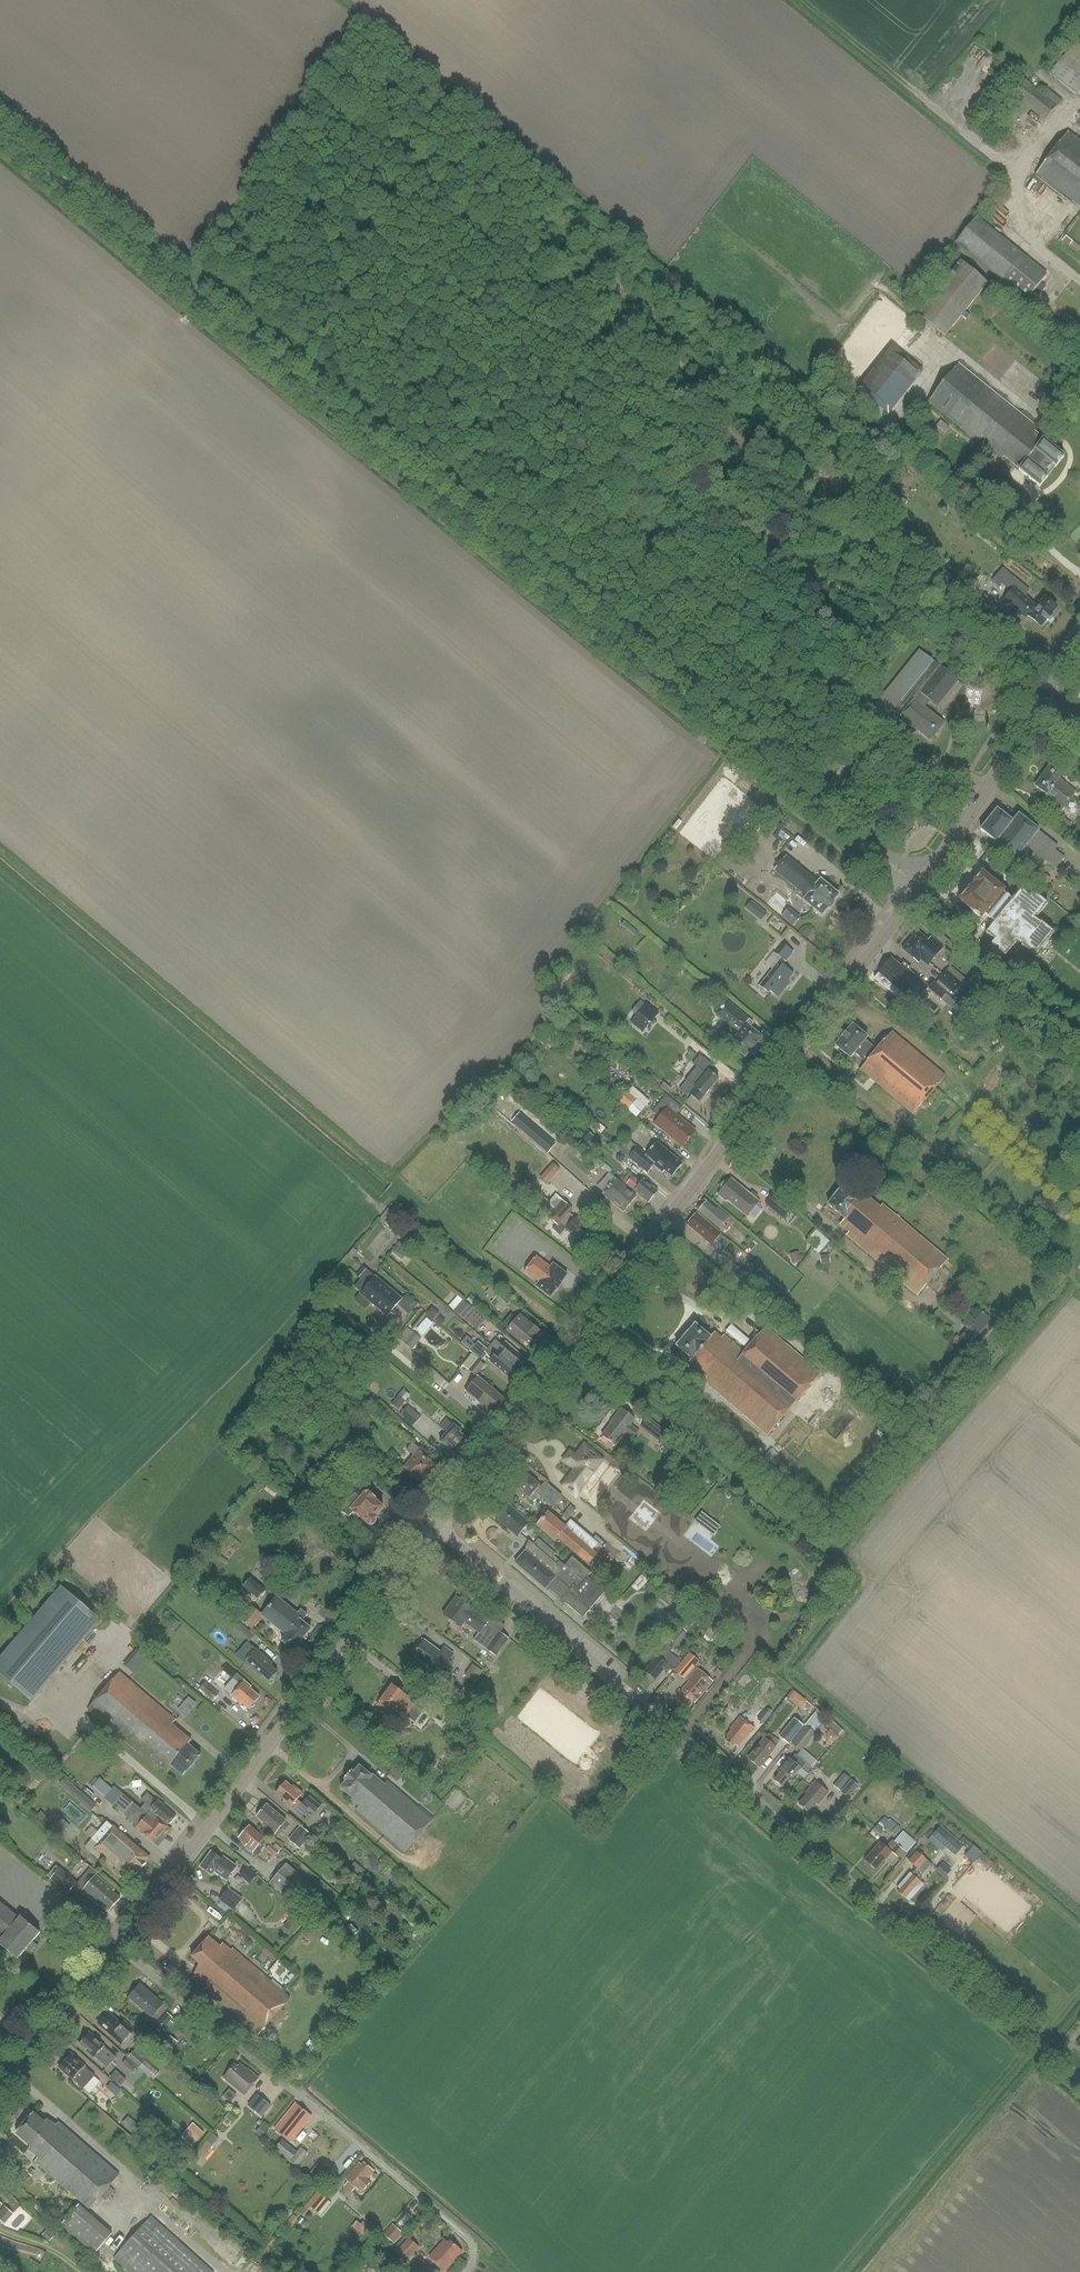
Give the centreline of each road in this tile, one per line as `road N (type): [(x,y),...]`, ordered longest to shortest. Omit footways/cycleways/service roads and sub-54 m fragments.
road 1 (tertiary): [(918,886),(0,130)]
road 2 (unclassified): [(1079,2079),(435,1525)]
road 3 (secondary): [(435,1525),(918,886)]
road 4 (secondary): [(119,1947),(435,1525)]
road 5 (unclassified): [(475,2271),(483,2262),(478,2245),(119,1947)]
road 6 (secondary): [(918,886),(988,790),(1079,637)]
road 7 (secondary): [(0,2078),(119,1947)]

